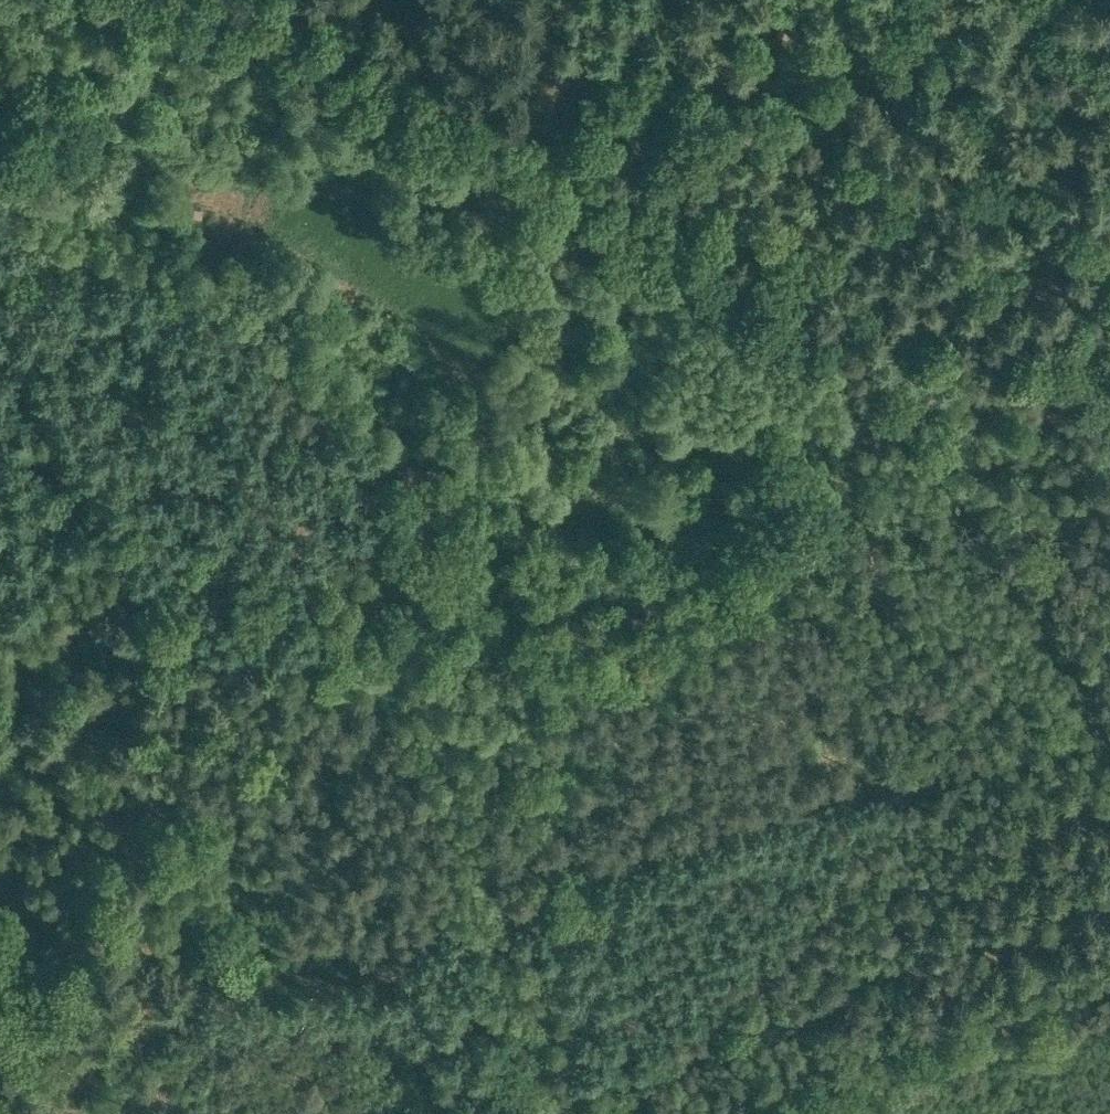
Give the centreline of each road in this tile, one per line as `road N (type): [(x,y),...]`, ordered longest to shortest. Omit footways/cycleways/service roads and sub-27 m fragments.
road 1 (track): [(1109,973),(753,1113)]

